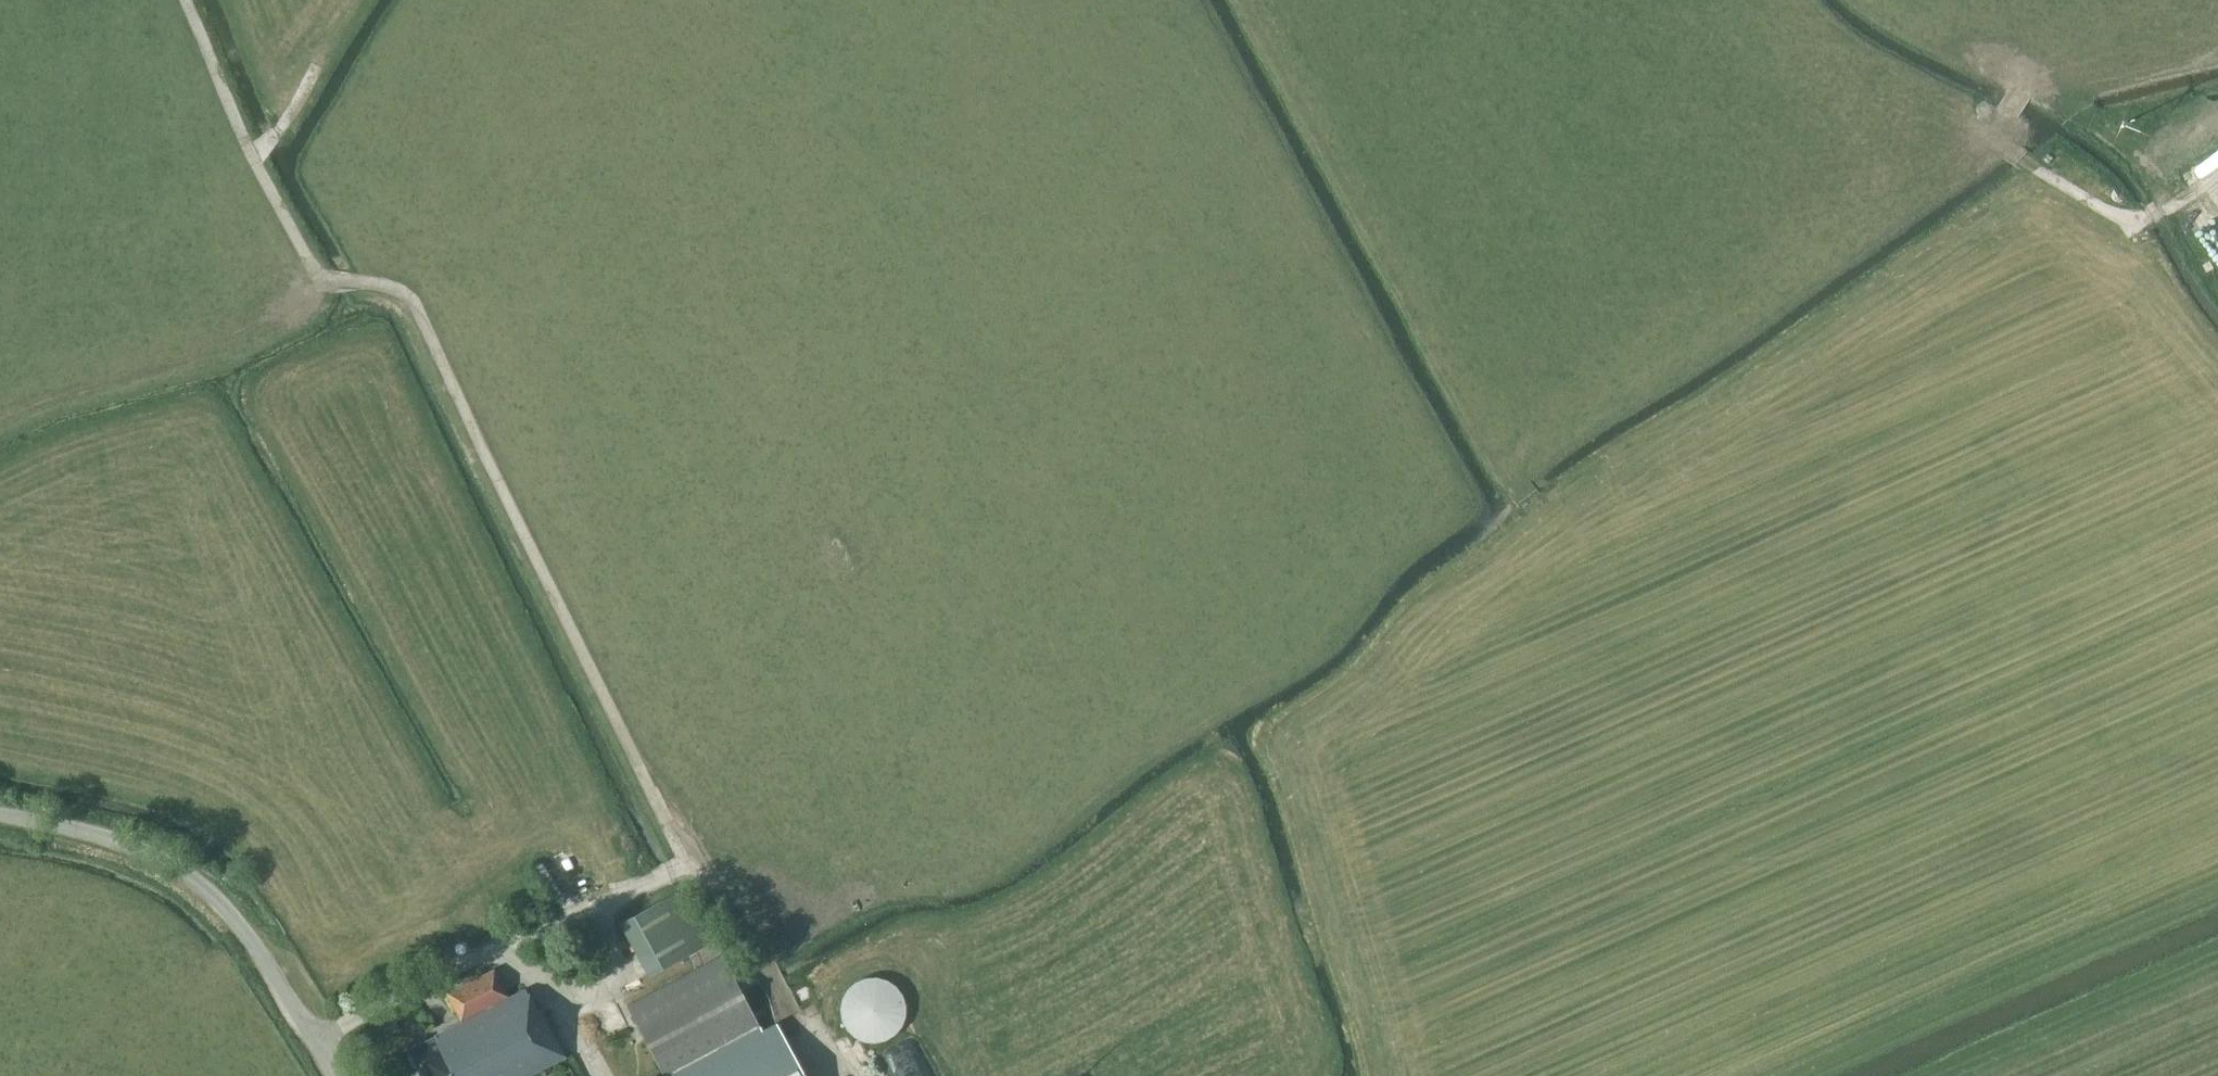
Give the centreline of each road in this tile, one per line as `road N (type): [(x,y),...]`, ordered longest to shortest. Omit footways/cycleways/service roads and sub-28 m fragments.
road 1 (unclassified): [(343,1075),(212,900),(144,856),(0,821)]

